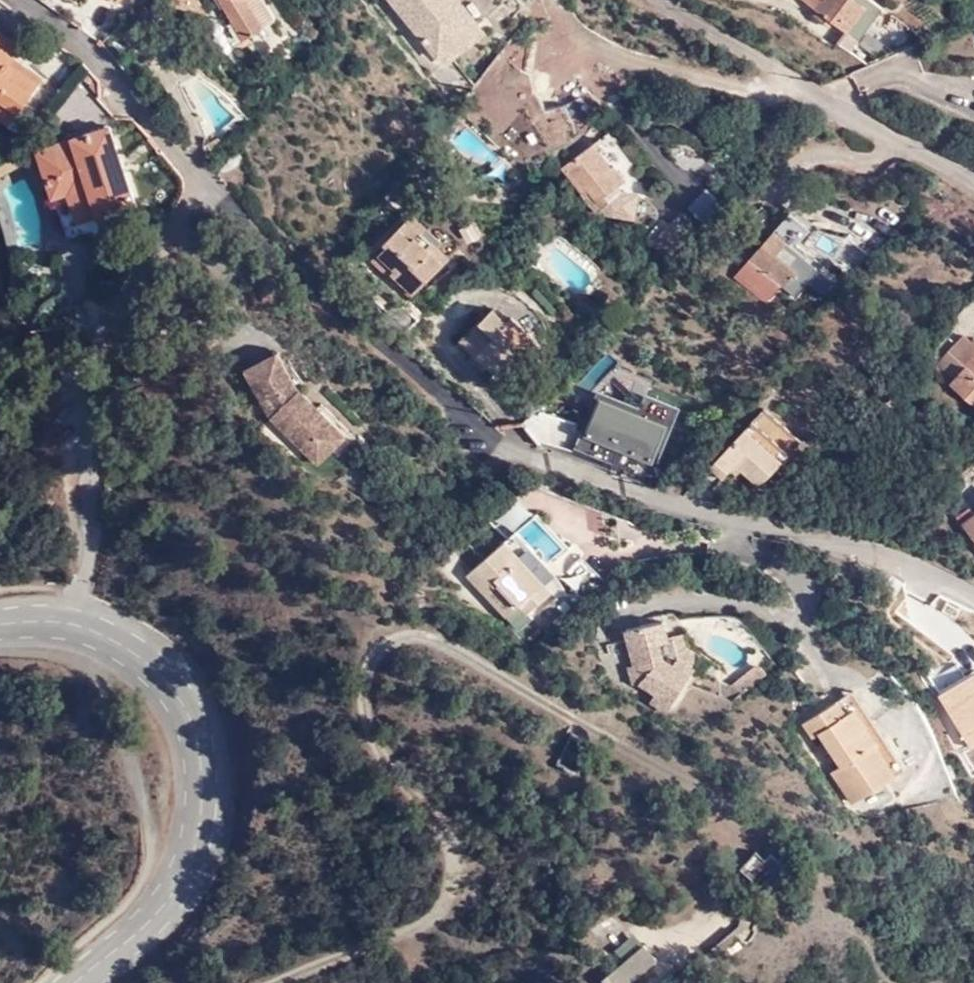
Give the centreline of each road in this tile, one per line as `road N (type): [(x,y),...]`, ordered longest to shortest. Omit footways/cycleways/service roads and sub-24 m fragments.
road 1 (residential): [(973,596),(897,560),(543,455),(473,413),(221,191)]
road 2 (track): [(283,982),(411,930),(441,904),(448,886),(443,828),(381,756),(363,705),(372,655),(397,637),(428,638),(735,812)]
road 3 (residential): [(74,623),(93,506),(81,384),(221,191)]
road 4 (tertiary): [(73,982),(179,886),(197,852),(203,814),(193,728),(172,687),(110,633),(74,623)]
road 5 (residential): [(673,0),(774,71),(973,181)]
road 6 (residential): [(221,191),(26,0)]

